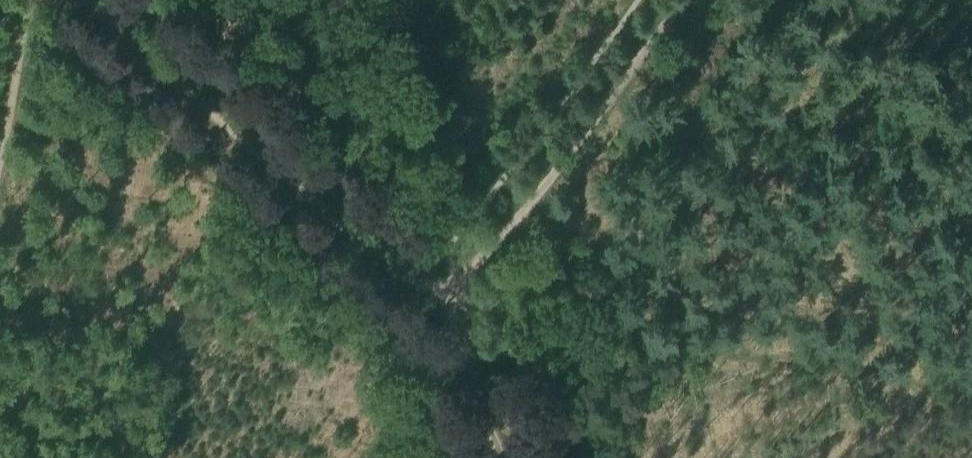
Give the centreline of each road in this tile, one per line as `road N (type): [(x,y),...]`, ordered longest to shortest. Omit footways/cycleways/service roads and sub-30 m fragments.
road 1 (track): [(454,298),(556,272),(755,141),(835,51),(900,0)]
road 2 (track): [(84,0),(421,292),(454,298)]
road 3 (track): [(454,298),(684,0)]
road 4 (track): [(454,298),(542,326),(599,457)]
road 5 (track): [(454,298),(458,332),(508,457)]
road 6 (track): [(0,146),(33,0)]

